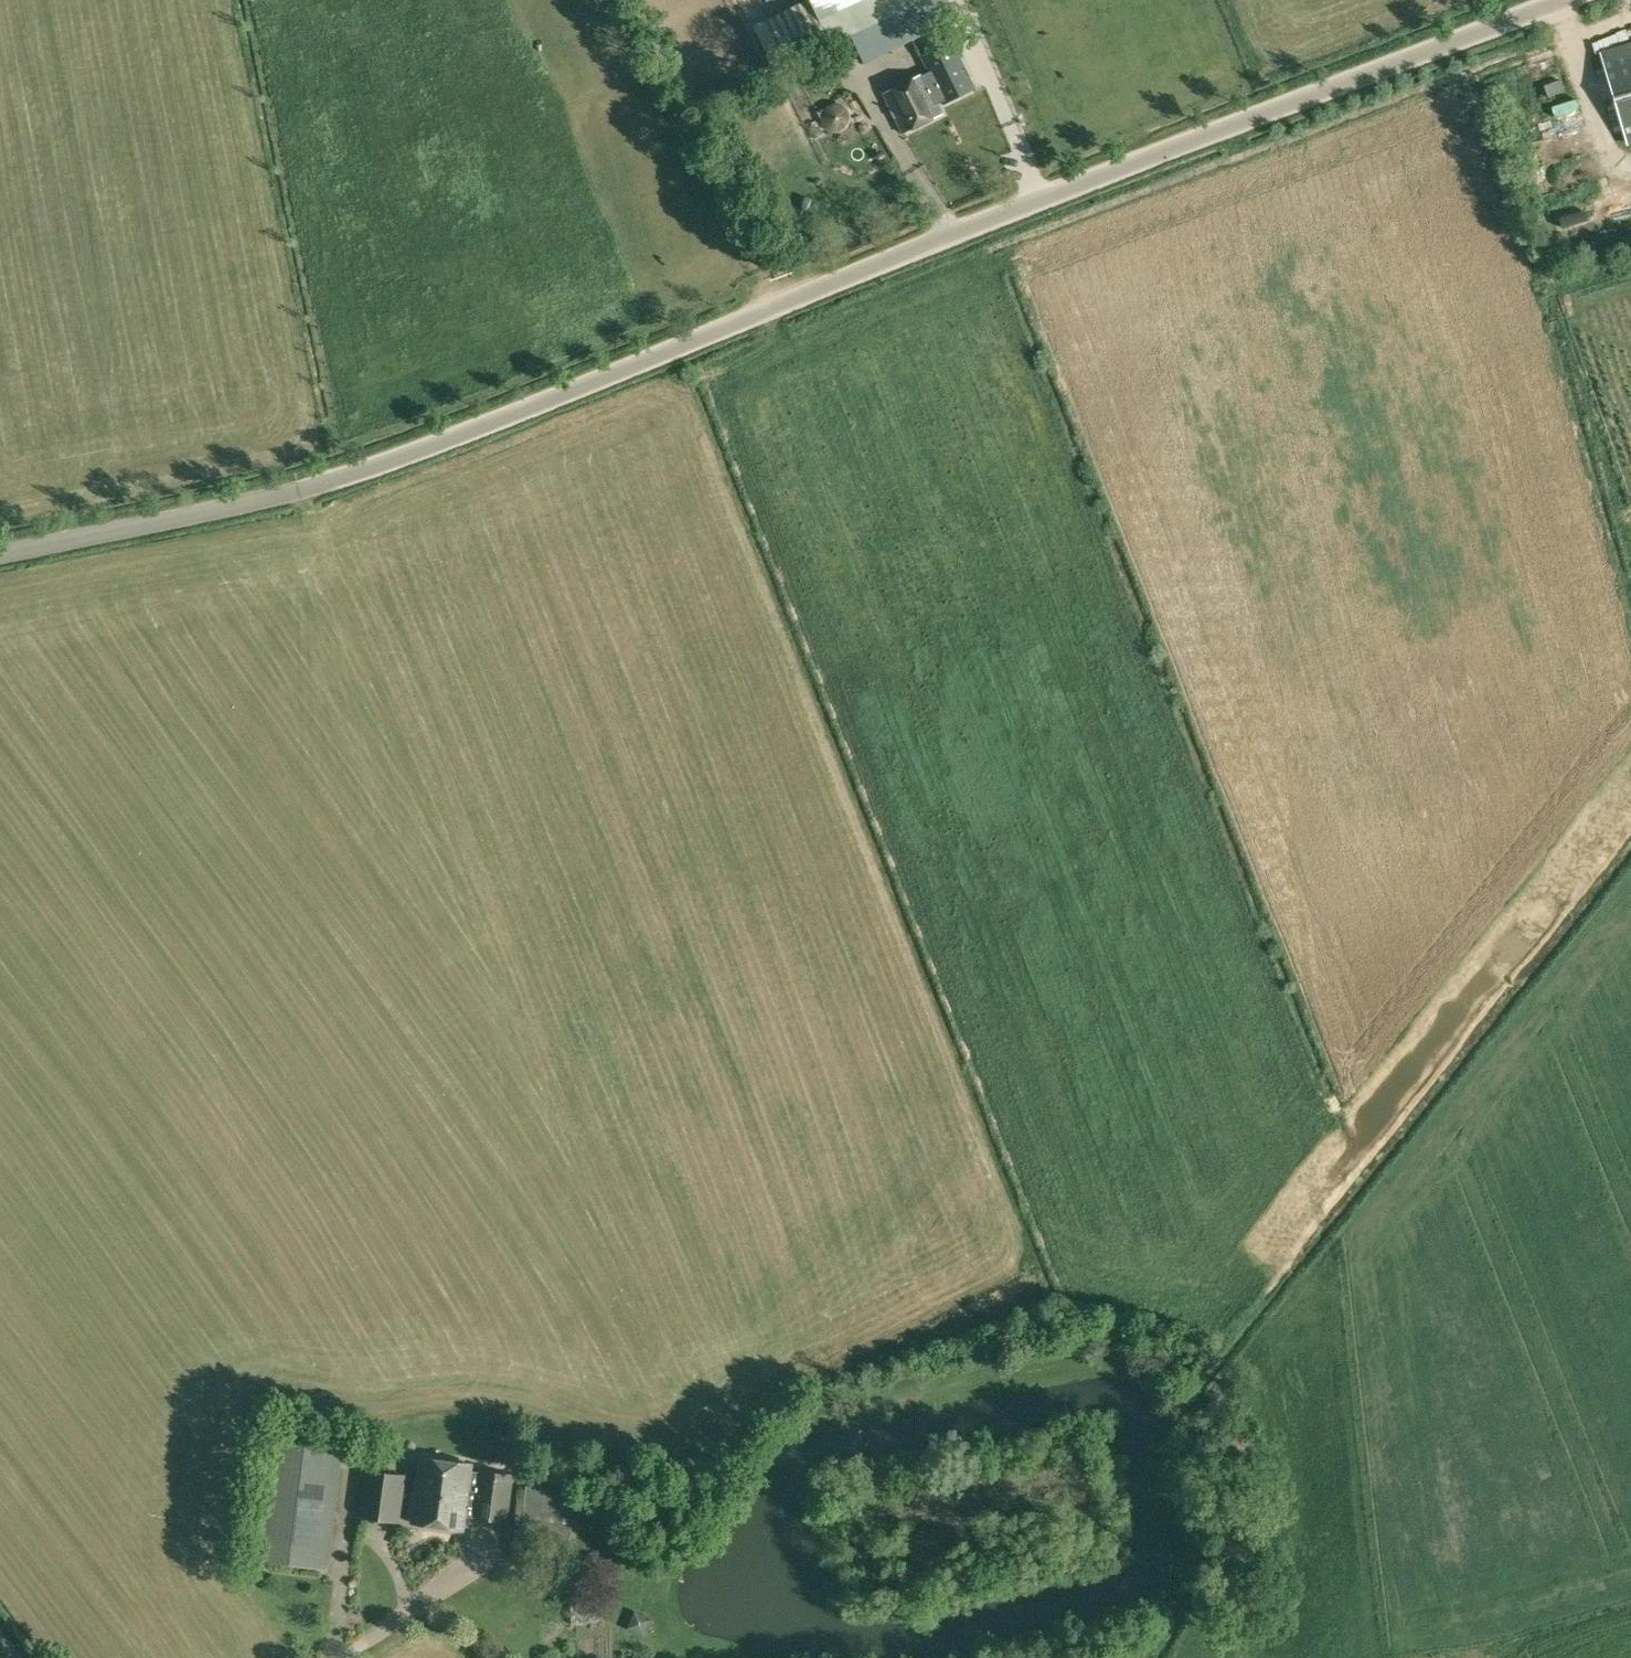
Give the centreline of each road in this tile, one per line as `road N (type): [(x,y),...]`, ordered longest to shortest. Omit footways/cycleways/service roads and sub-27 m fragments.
road 1 (unclassified): [(0,554),(348,476),(1564,0)]

